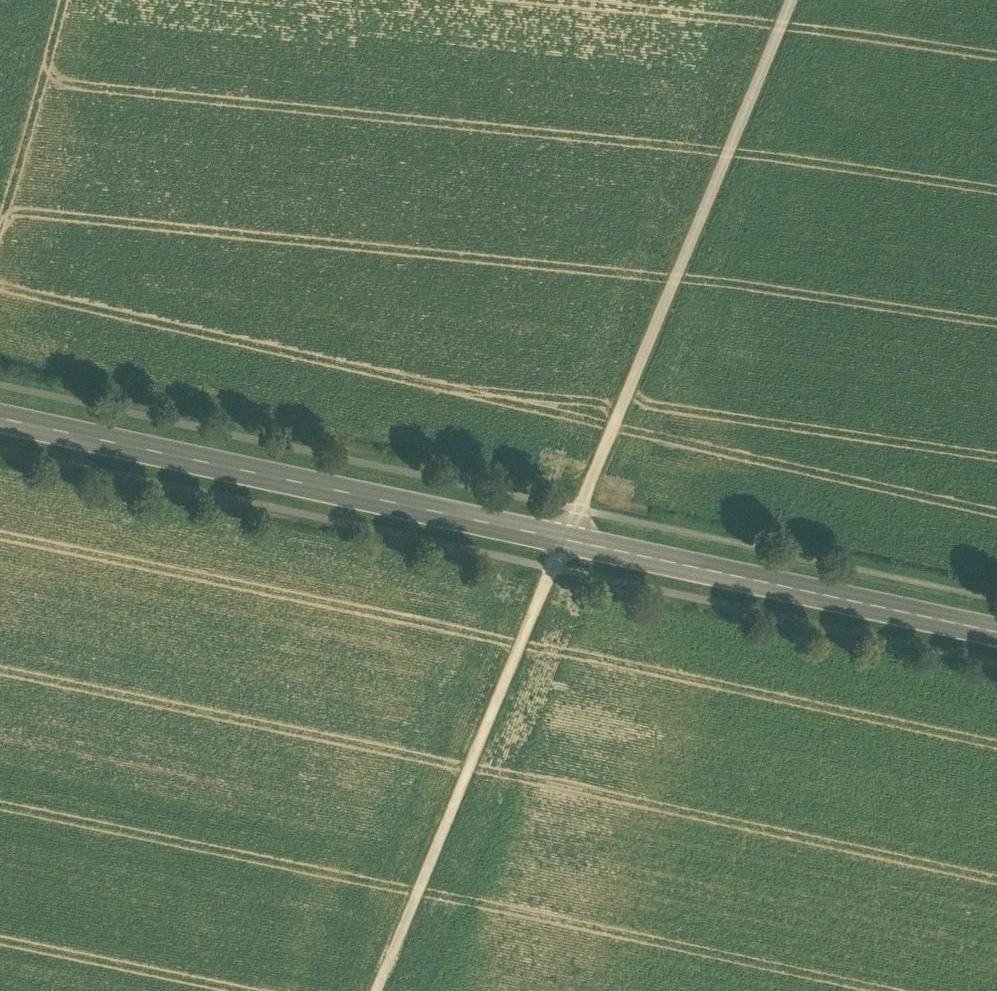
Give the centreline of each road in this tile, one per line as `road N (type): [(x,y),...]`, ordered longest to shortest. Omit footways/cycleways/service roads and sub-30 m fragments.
road 1 (track): [(794,0),(376,990)]
road 2 (secondary): [(0,416),(996,638)]

